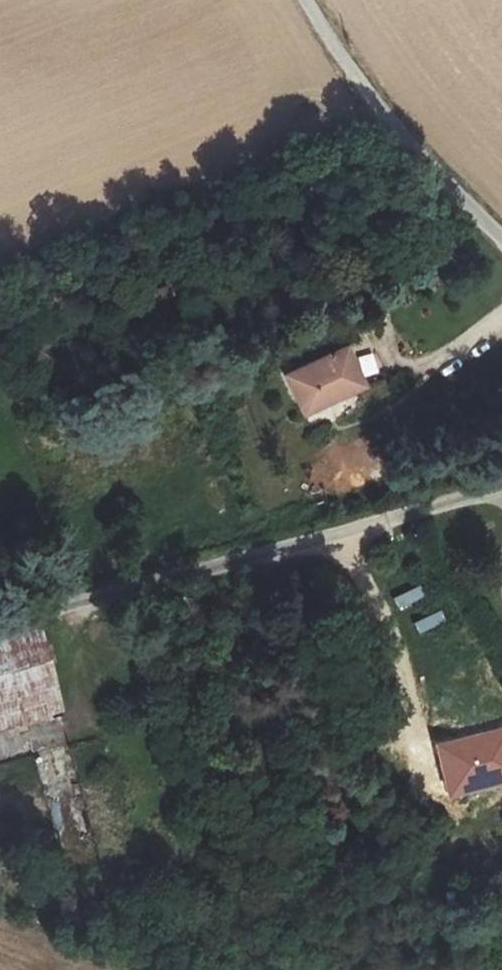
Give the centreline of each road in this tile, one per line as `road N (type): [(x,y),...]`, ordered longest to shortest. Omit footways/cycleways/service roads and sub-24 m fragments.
road 1 (unclassified): [(0,623),(501,491)]
road 2 (unclassified): [(501,249),(334,65),(295,0)]

